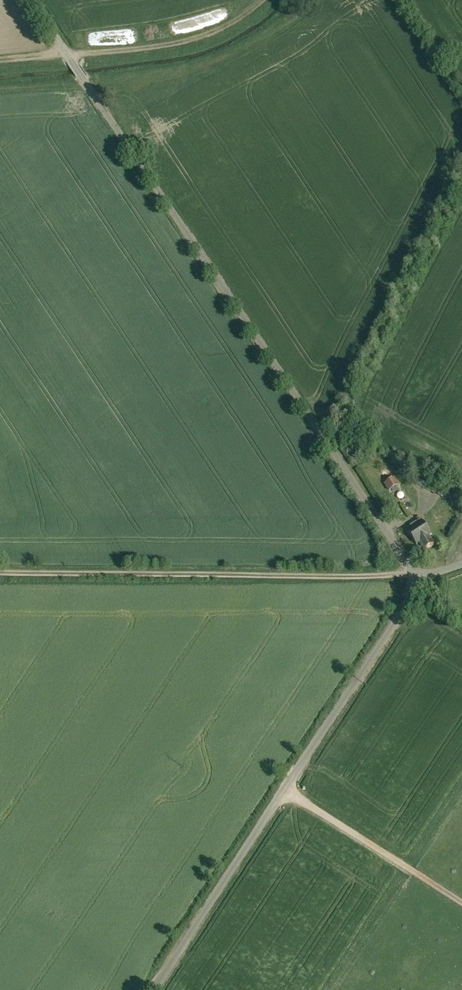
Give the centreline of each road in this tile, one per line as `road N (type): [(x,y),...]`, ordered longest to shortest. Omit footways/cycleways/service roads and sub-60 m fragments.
road 1 (unclassified): [(32,0),(419,582)]
road 2 (unclassified): [(419,582),(156,989)]
road 3 (track): [(415,574),(0,575)]
road 4 (track): [(268,0),(192,42),(0,63)]

